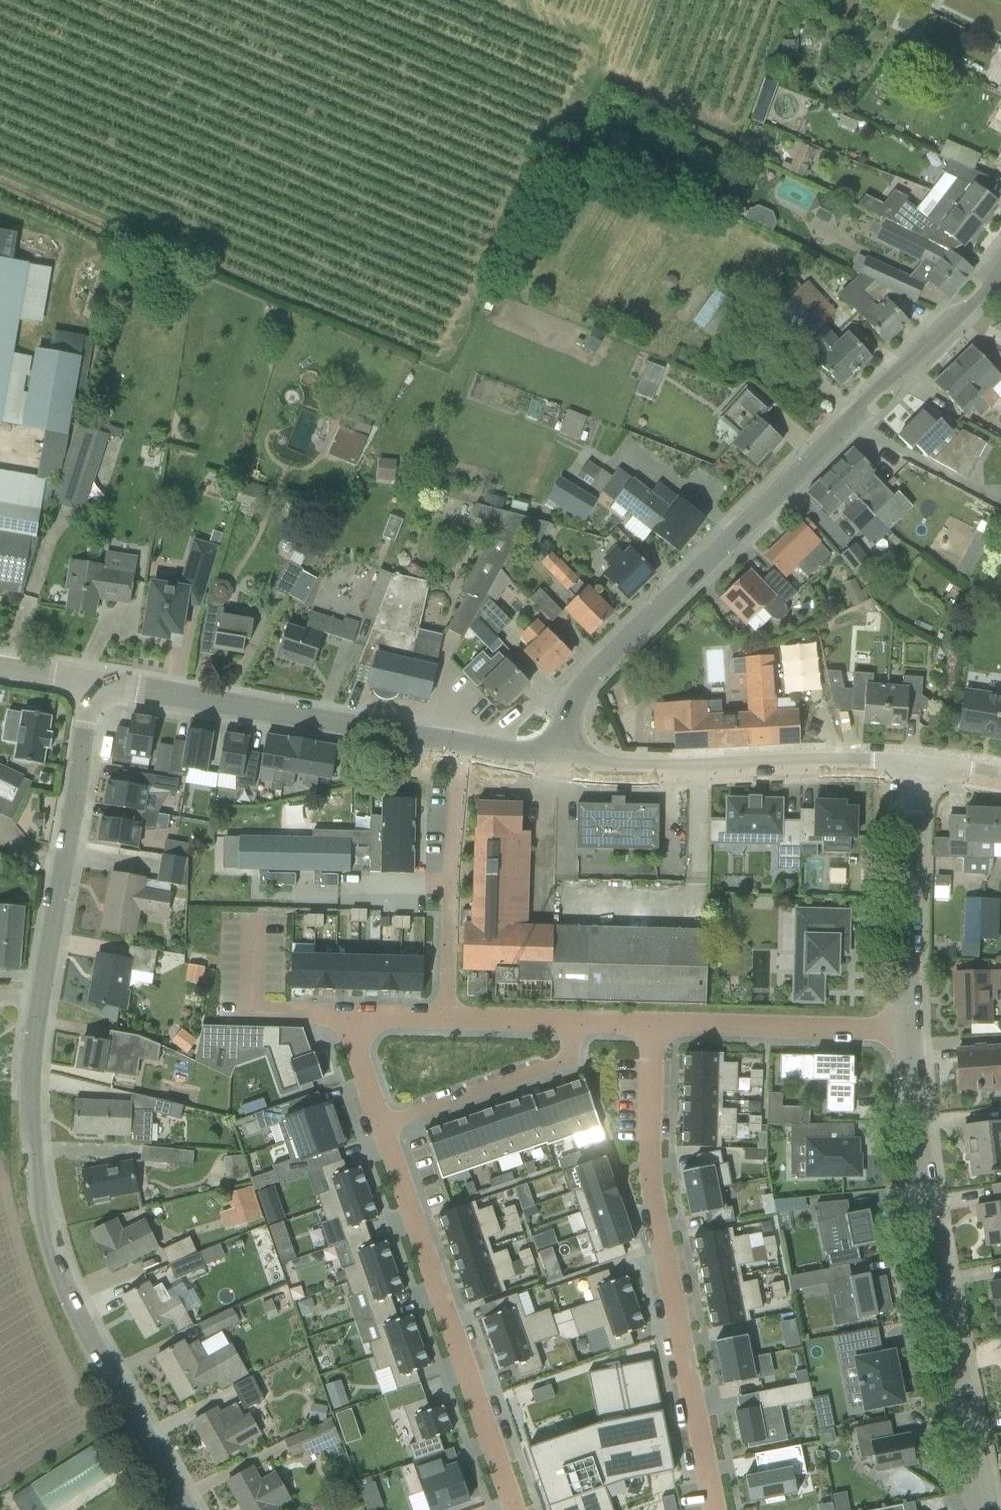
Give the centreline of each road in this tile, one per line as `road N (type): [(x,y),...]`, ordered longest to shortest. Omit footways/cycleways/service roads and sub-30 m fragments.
road 1 (residential): [(186,1509),(75,1311),(48,1224),(33,1137),(33,1050),(92,683)]
road 2 (residential): [(563,765),(572,706),(592,676),(961,313)]
road 3 (residential): [(715,1509),(651,1193),(654,1025)]
road 4 (residential): [(982,1509),(936,1280),(907,1031)]
road 5 (residential): [(514,1509),(383,1128)]
road 6 (tertiary): [(461,744),(92,683)]
road 7 (tertiary): [(911,769),(563,765)]
road 8 (residential): [(461,744),(447,1021)]
road 9 (residential): [(907,1031),(911,769)]
road 10 (residential): [(907,1031),(654,1025)]
road 11 (residential): [(383,1128),(573,1061),(570,1023)]
road 12 (residential): [(570,1023),(447,1021)]

